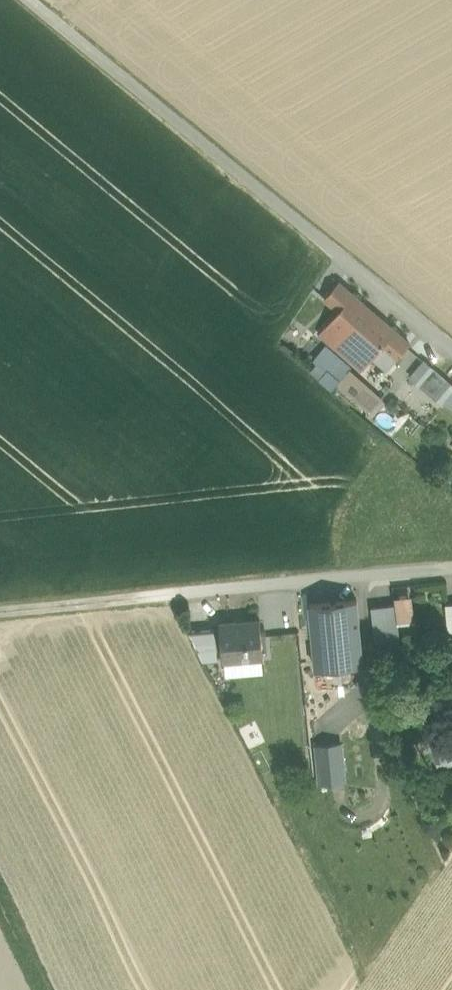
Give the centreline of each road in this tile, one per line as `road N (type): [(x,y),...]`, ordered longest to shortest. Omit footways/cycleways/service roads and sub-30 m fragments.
road 1 (unclassified): [(24,0),(451,351)]
road 2 (unclassified): [(451,570),(0,614)]

